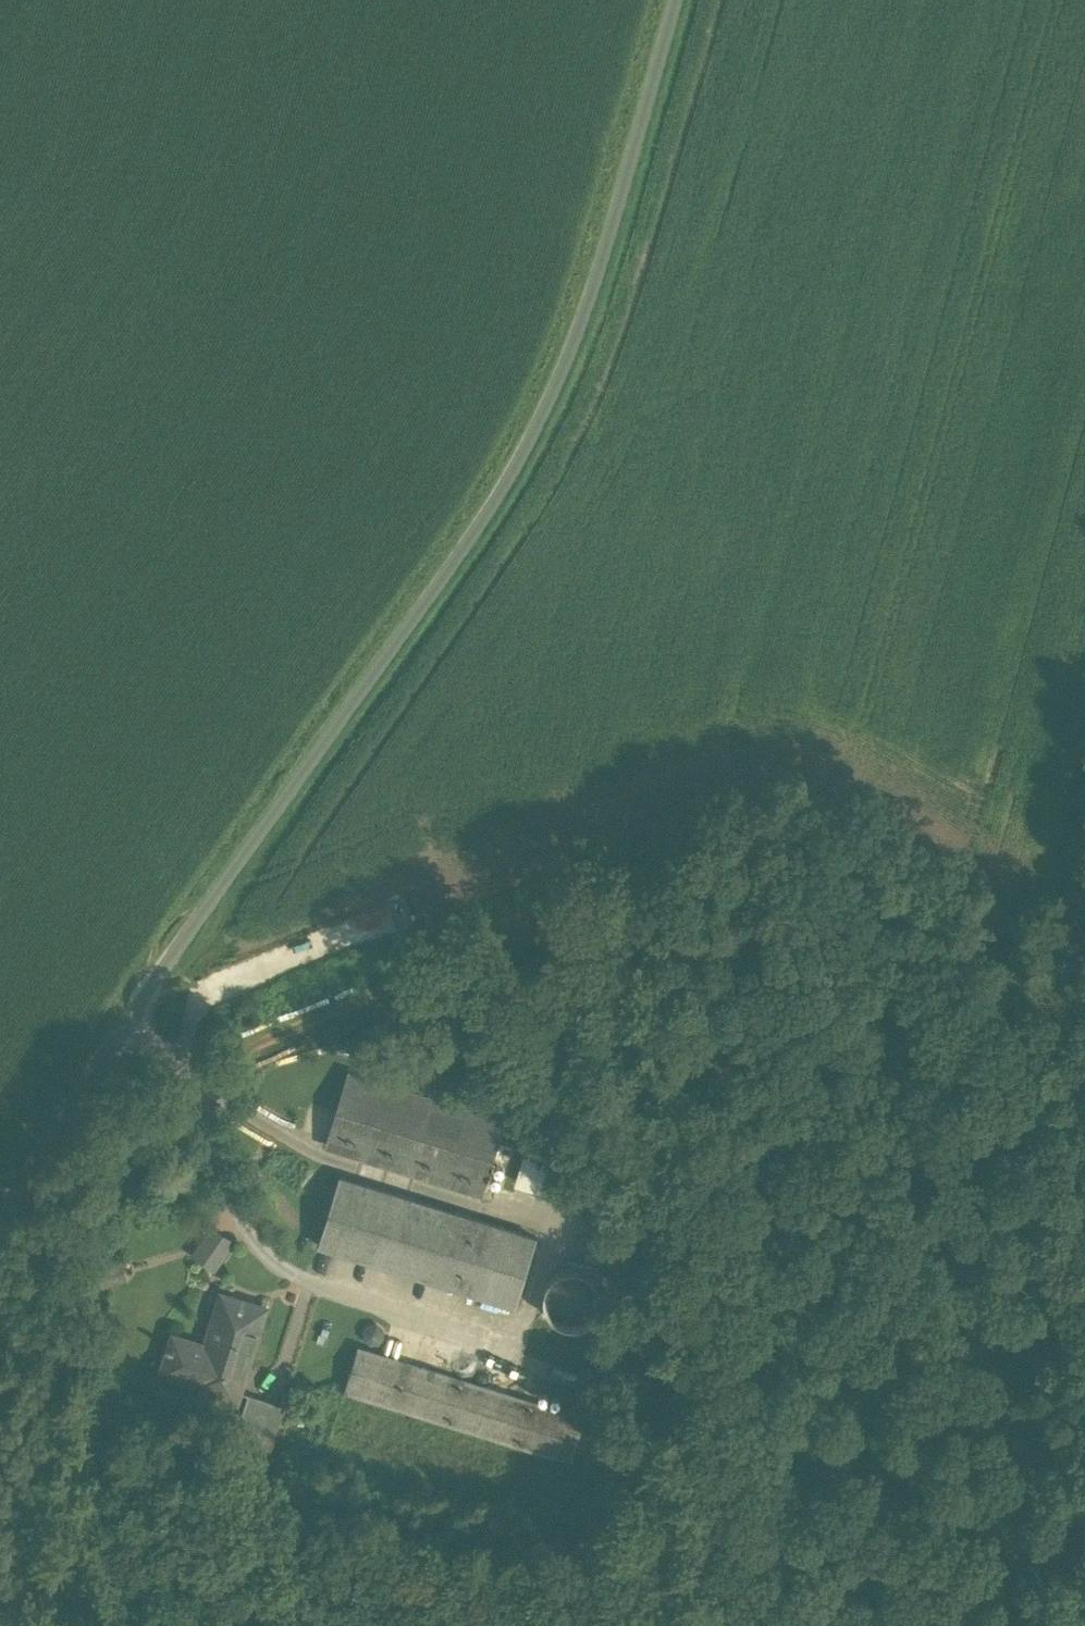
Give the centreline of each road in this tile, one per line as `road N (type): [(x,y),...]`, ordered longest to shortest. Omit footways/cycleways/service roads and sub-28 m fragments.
road 1 (unclassified): [(0,1224),(521,456),(604,261),(677,0)]
road 2 (track): [(184,1069),(210,1066),(795,829),(822,826),(879,843),(1006,918),(1048,929),(1084,928)]
road 3 (track): [(666,1625),(606,902)]

